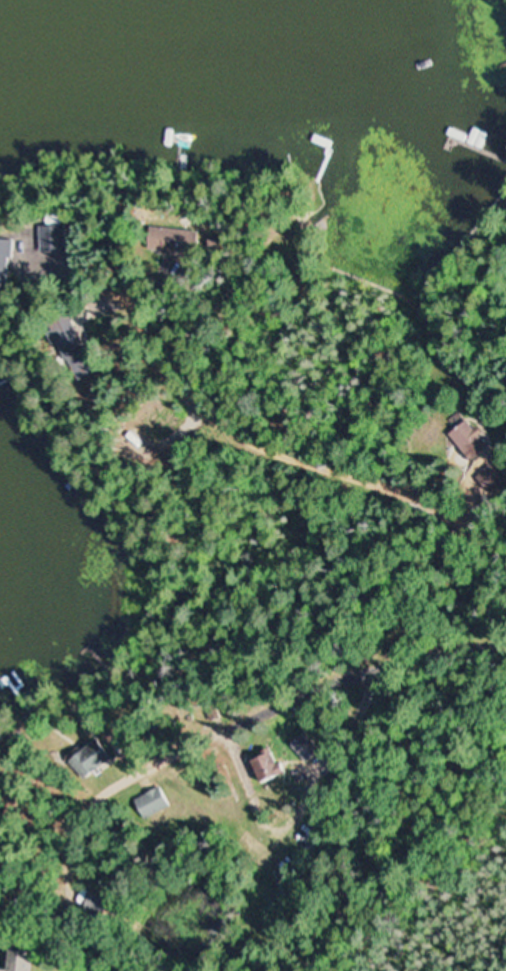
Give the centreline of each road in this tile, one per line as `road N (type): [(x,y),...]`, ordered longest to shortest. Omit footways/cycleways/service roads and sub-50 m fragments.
road 1 (residential): [(71,923),(83,819),(135,765),(303,690),(505,639)]
road 2 (residential): [(505,562),(439,507),(219,421),(169,376),(115,294)]

